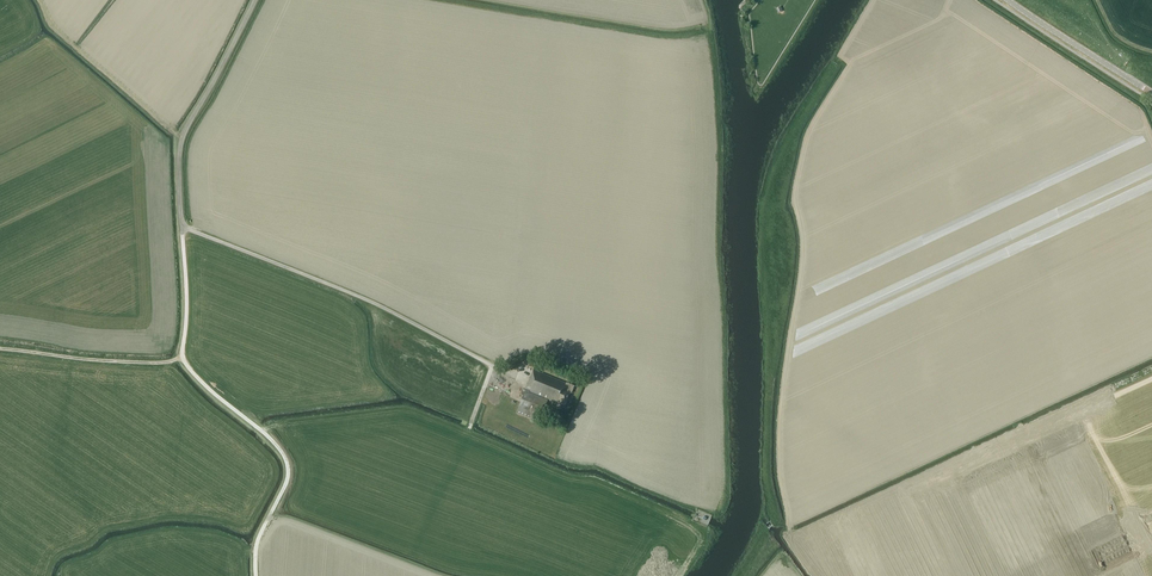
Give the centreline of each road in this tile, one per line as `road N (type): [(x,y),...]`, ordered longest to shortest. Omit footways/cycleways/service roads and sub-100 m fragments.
road 1 (track): [(182,227),(184,361),(268,436),(288,468),(257,542),(256,575)]
road 2 (track): [(255,0),(182,138),(182,227)]
road 3 (track): [(183,357),(134,362),(0,348)]
road 4 (tertiary): [(1151,94),(1007,0)]

